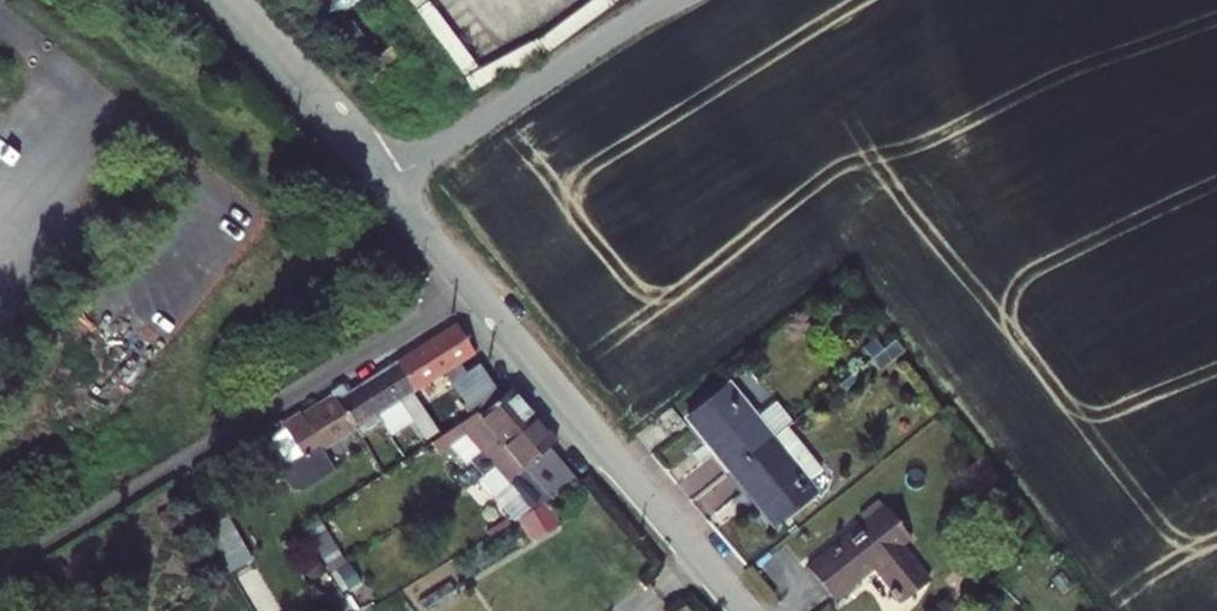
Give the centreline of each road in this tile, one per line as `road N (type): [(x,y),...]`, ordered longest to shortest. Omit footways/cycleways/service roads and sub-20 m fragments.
road 1 (unclassified): [(0,568),(469,289)]
road 2 (unclassified): [(469,289),(745,610)]
road 3 (unclassified): [(385,186),(670,0)]
road 4 (unclassified): [(222,0),(385,186)]
road 5 (unclassified): [(385,186),(469,289)]

